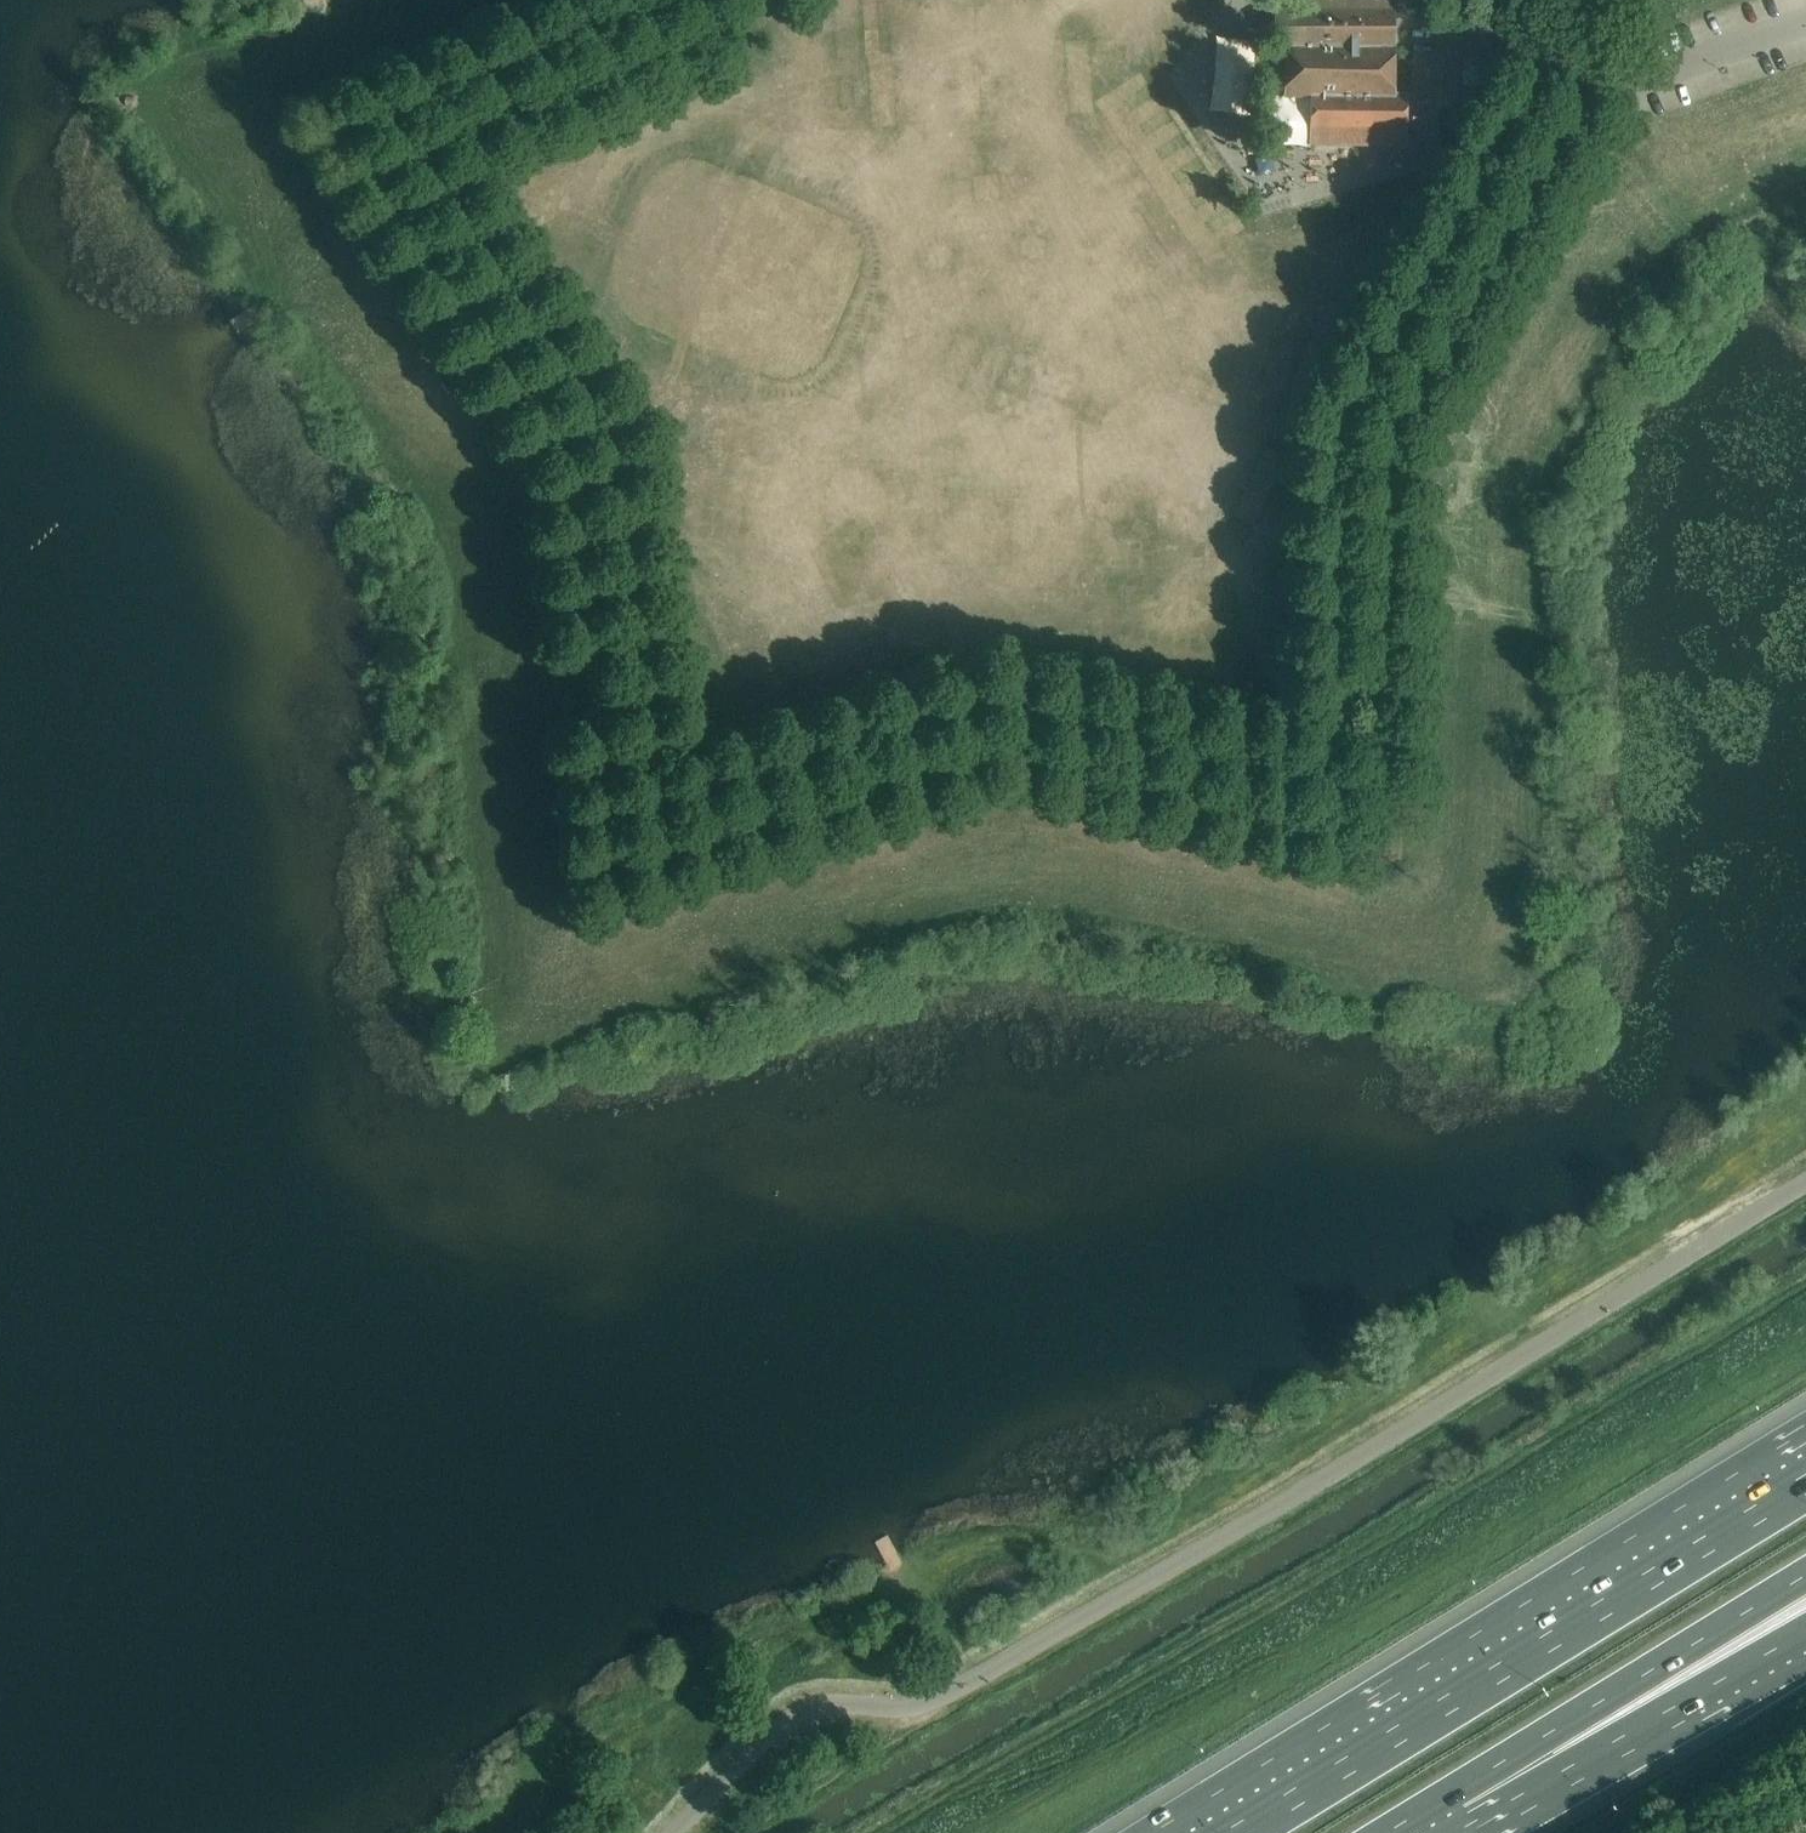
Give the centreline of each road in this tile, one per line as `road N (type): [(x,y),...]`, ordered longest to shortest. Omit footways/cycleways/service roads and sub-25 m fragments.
road 1 (unclassified): [(674,1832),(797,1714),(840,1703),(920,1705),(962,1687),(1258,1519),(1805,1182)]
road 2 (motorway): [(1805,1466),(1206,1832)]
road 3 (motorway): [(1466,1804),(1805,1590)]
road 4 (motorway): [(1466,1804),(1805,1633)]
road 5 (unclassified): [(1601,101),(1805,25)]
road 6 (unclassified): [(1601,101),(1458,33)]

